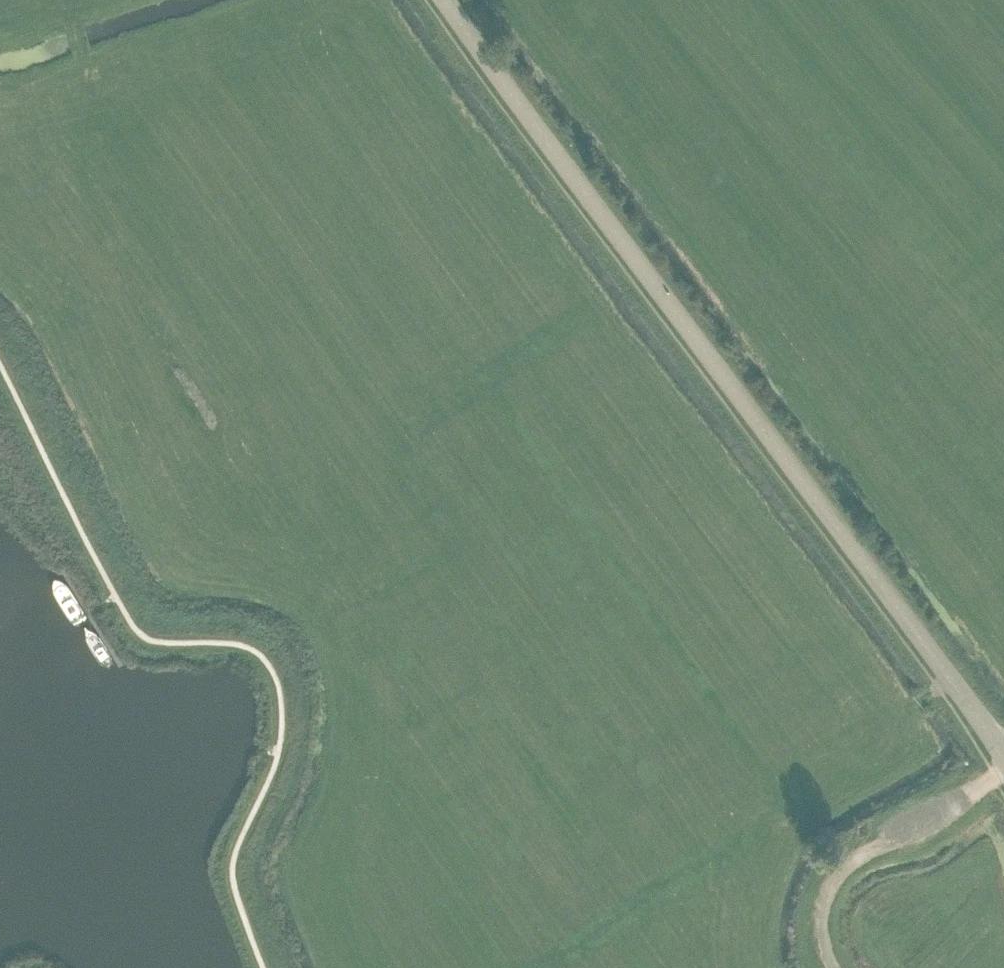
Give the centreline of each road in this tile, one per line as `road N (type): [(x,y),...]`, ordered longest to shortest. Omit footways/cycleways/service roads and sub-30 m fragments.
road 1 (tertiary): [(1003,748),(448,0)]
road 2 (unclassified): [(833,967),(821,913),(839,872),(1003,772)]

